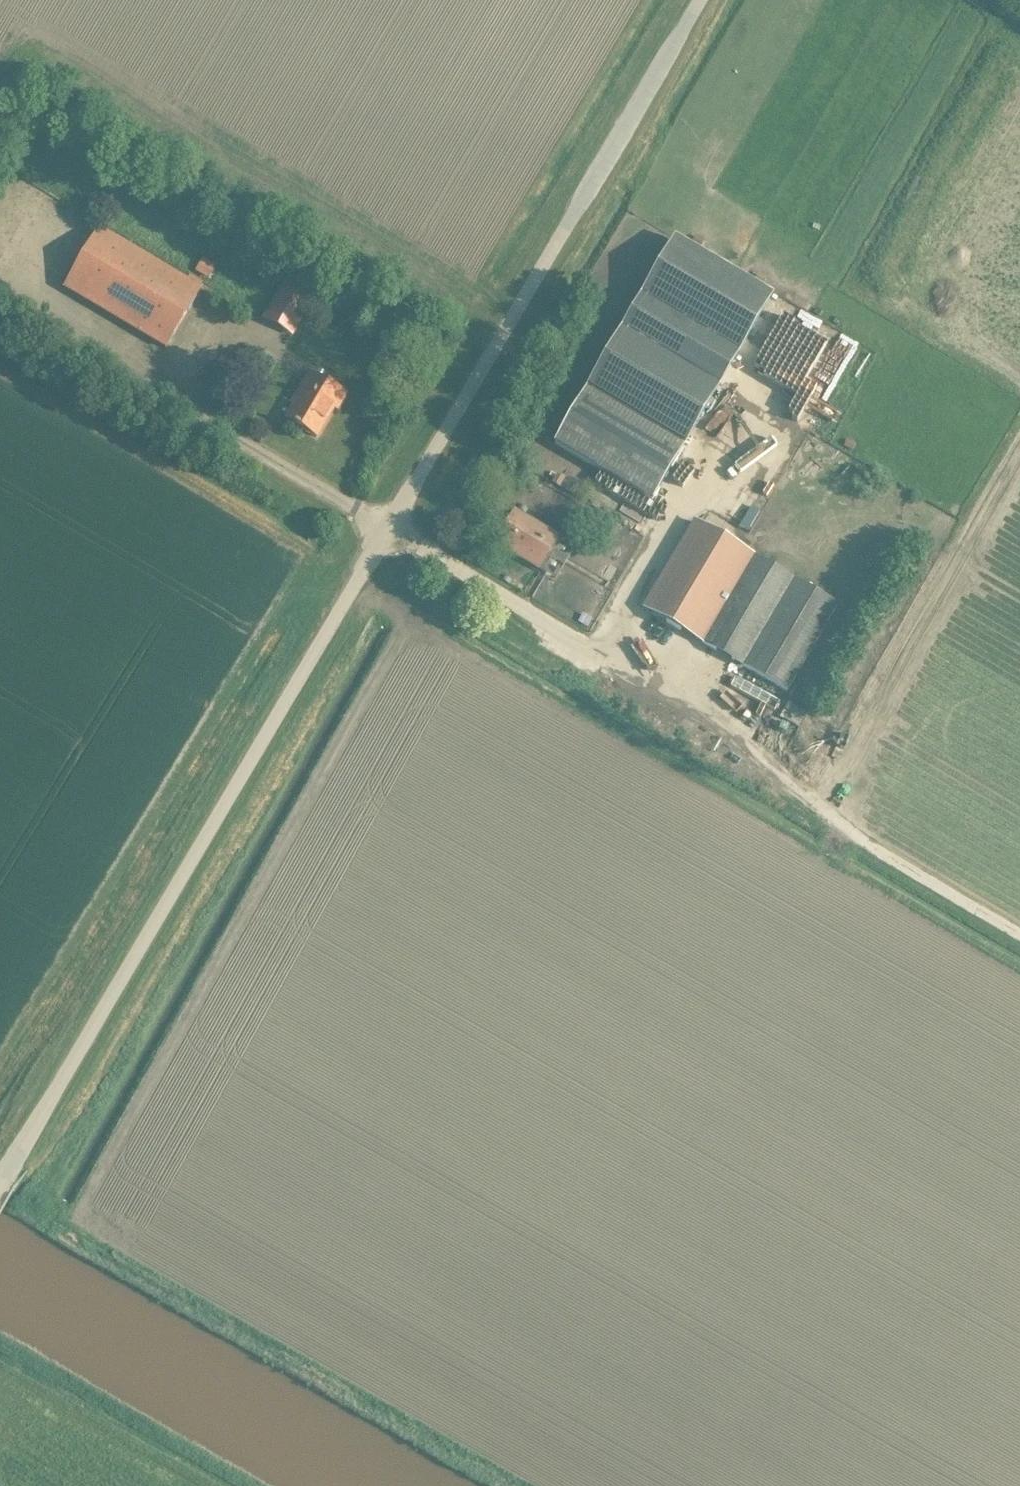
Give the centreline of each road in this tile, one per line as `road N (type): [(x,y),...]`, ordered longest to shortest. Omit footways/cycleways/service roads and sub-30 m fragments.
road 1 (unclassified): [(0,1181),(699,0)]

